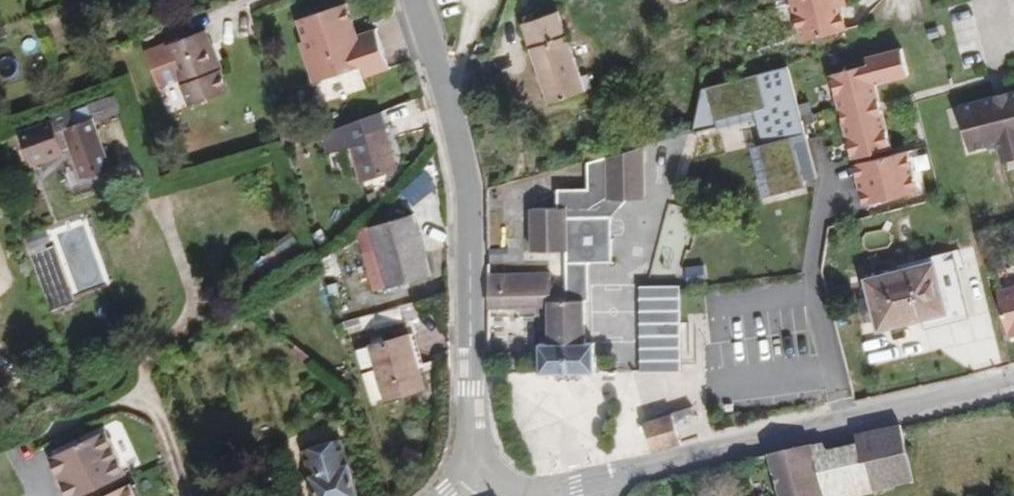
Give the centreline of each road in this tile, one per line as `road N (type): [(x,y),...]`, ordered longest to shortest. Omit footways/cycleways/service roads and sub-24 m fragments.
road 1 (residential): [(414,0),(468,191),(469,439),(493,483)]
road 2 (tertiary): [(599,481),(1013,381)]

